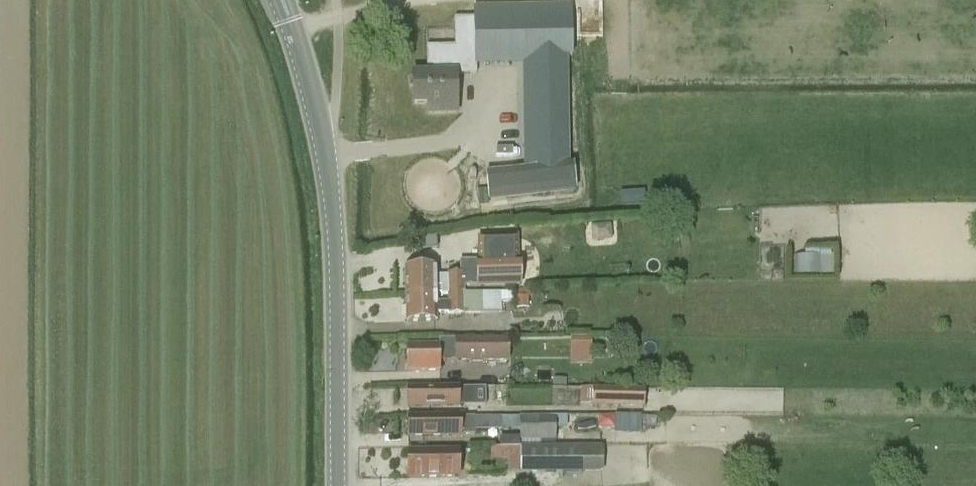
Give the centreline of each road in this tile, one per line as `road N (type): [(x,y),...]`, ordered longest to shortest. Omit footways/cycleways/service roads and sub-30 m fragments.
road 1 (tertiary): [(339,485),(338,257),(325,153)]
road 2 (tertiary): [(292,31),(325,153)]

